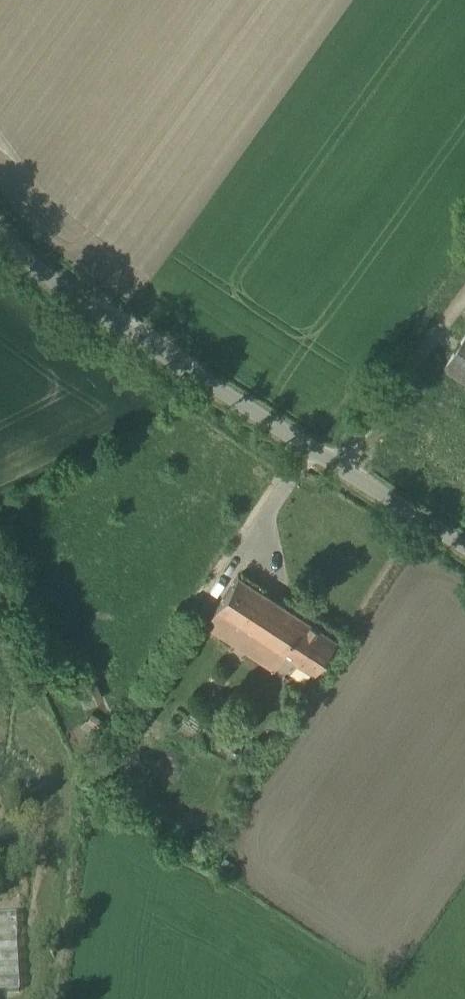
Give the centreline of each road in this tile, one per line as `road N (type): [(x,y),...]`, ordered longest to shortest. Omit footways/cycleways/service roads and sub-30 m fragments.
road 1 (unclassified): [(464,545),(115,320),(37,254),(0,208)]

